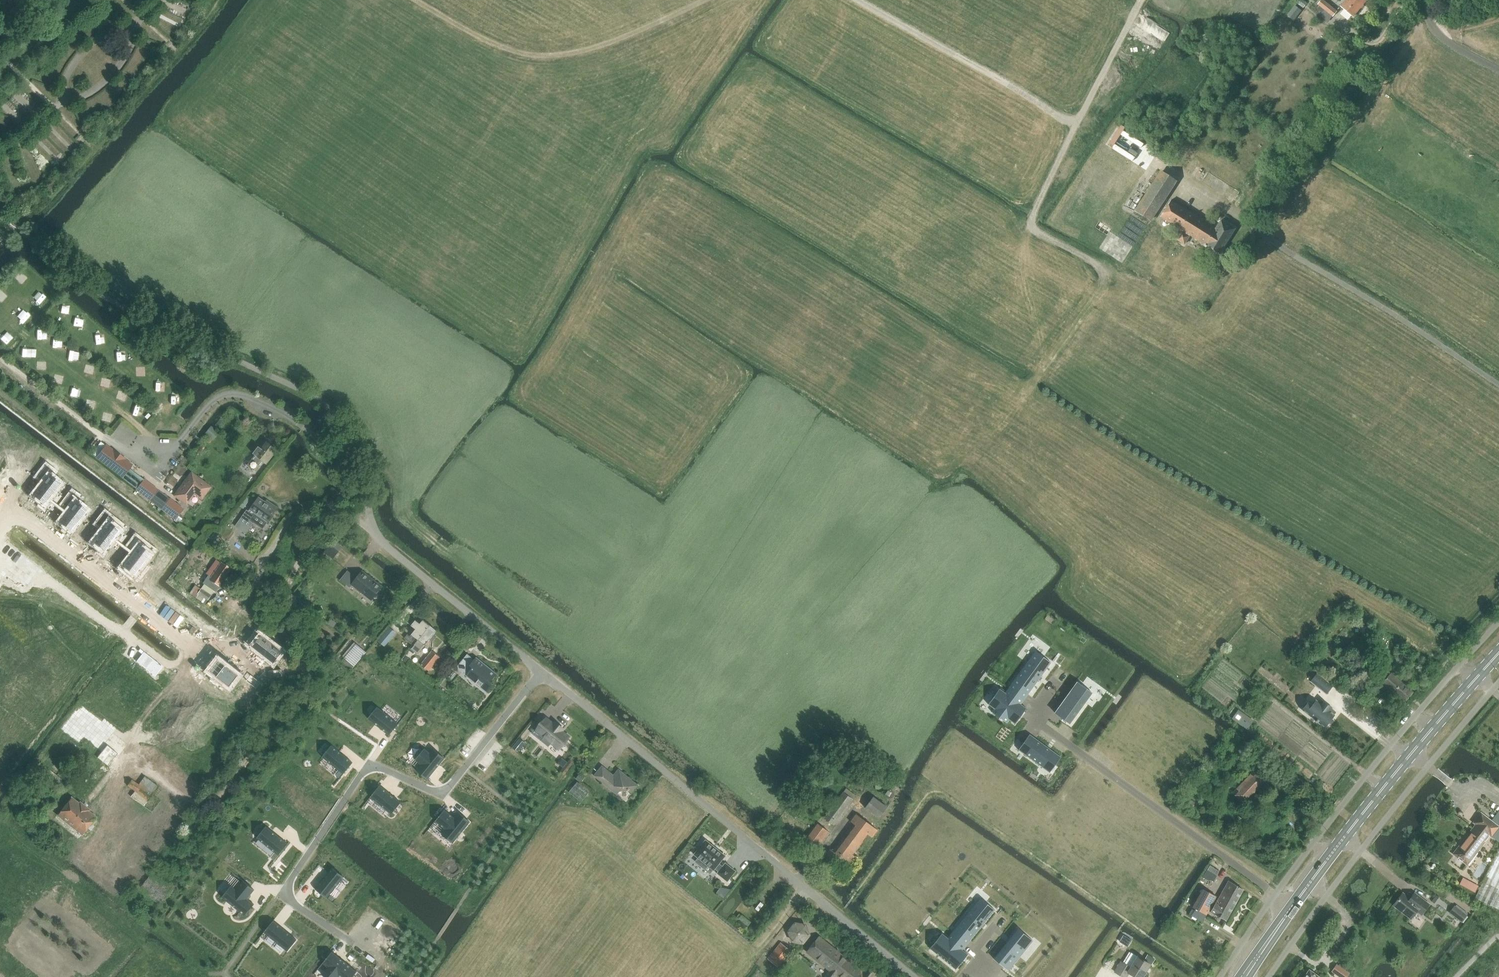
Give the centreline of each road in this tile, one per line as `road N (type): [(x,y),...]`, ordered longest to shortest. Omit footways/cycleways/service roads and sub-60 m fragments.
road 1 (residential): [(542,671),(444,789),(369,768),(284,891),(363,948),(377,928)]
road 2 (residential): [(915,976),(542,671)]
road 3 (track): [(1140,0),(1030,219),(1034,230),(1106,273),(1035,388)]
road 4 (secondary): [(1495,657),(1293,907)]
road 5 (residential): [(1293,907),(1036,720)]
road 6 (track): [(416,0),(497,45),(536,55),(578,52),(700,0)]
road 7 (residential): [(157,475),(215,400),(232,394),(289,416),(358,476)]
road 8 (residential): [(0,499),(192,648),(214,646)]
road 9 (track): [(1407,2),(1249,198)]
road 10 (track): [(1077,124),(858,0)]
road 11 (residential): [(542,671),(378,535)]
road 12 (track): [(149,435),(4,317)]
road 13 (track): [(149,435),(169,409),(50,315)]
road 14 (residential): [(378,535),(334,507),(307,507),(260,574)]
road 15 (track): [(209,801),(308,694)]

